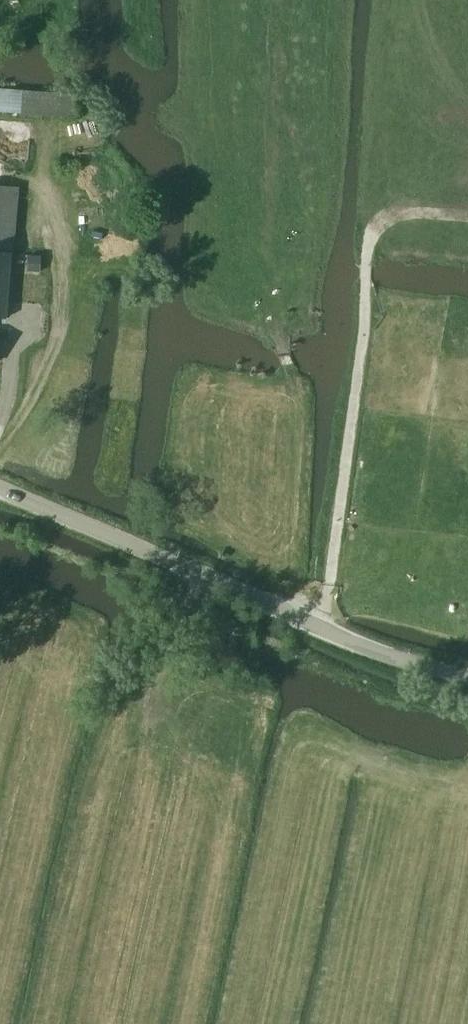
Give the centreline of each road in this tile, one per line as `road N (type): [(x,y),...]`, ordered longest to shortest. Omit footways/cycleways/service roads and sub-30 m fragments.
road 1 (tertiary): [(0,489),(307,623),(467,675)]
road 2 (track): [(125,1023),(172,818),(149,725),(188,565)]

